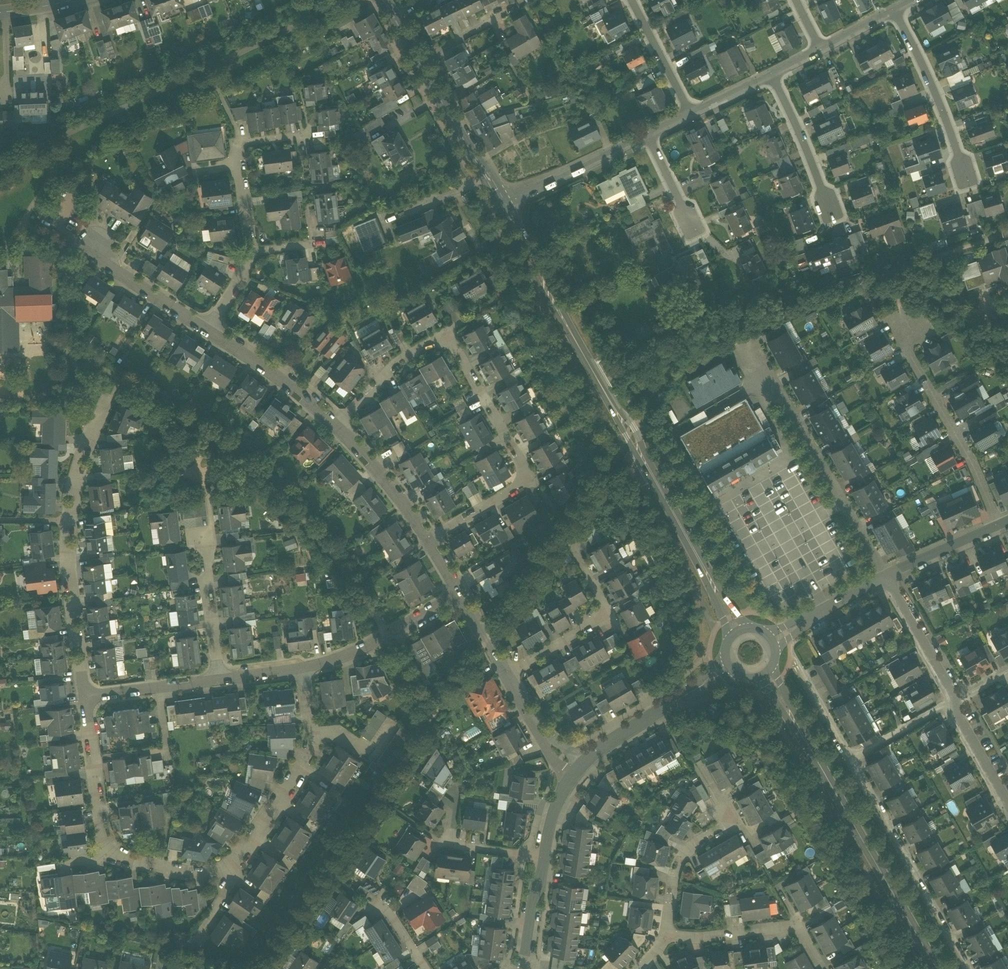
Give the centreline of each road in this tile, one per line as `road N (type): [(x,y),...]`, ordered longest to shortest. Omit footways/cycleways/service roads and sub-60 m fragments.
road 1 (residential): [(303,667),(315,754),(239,868),(212,874),(108,852),(87,697)]
road 2 (secondary): [(738,631),(505,206)]
road 3 (residential): [(427,539),(531,480),(445,332),(389,369),(337,426)]
road 4 (secondary): [(937,968),(764,673)]
road 5 (residential): [(87,697),(69,521),(106,397)]
road 6 (residential): [(886,576),(757,351)]
road 7 (residential): [(849,760),(968,968)]
road 8 (secondary): [(505,206),(385,0)]
road 9 (residential): [(998,525),(907,347),(901,313)]
road 10 (residential): [(567,778),(462,592)]
road 11 (residential): [(209,331),(250,251),(241,142)]
road 12 (residential): [(730,666),(596,750),(567,778)]
road 13 (residential): [(895,11),(969,183)]
road 14 (residential): [(462,592),(348,656),(303,667)]
road 15 (residential): [(668,936),(797,925),(819,959)]
road 16 (residential): [(648,135),(505,206)]
road 17 (residential): [(337,426),(209,331)]
road 18 (residential): [(668,936),(678,863),(726,821),(741,824)]
road 19 (residential): [(773,76),(833,214)]
road 20 (residential): [(209,331),(89,246)]
road 21 (residential): [(427,539),(337,426)]
road 22 (residential): [(956,698),(886,576)]
road 23 (residential): [(219,678),(201,540)]
road 24 (residential): [(219,678),(87,697)]
road 25 (residential): [(772,640),(886,576)]
road 26 (residential): [(689,116),(631,0)]
road 27 (residential): [(849,760),(956,698)]
road 28 (residential): [(886,576),(998,525)]

